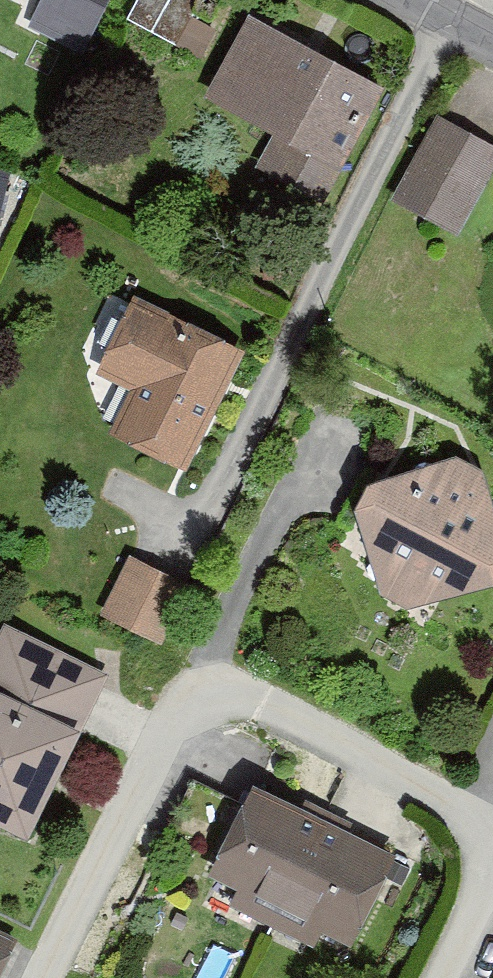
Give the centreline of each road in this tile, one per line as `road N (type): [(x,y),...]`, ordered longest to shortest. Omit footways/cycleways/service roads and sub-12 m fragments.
road 1 (residential): [(39,977),(165,718),(201,687),(249,682),(485,805),(492,820)]

